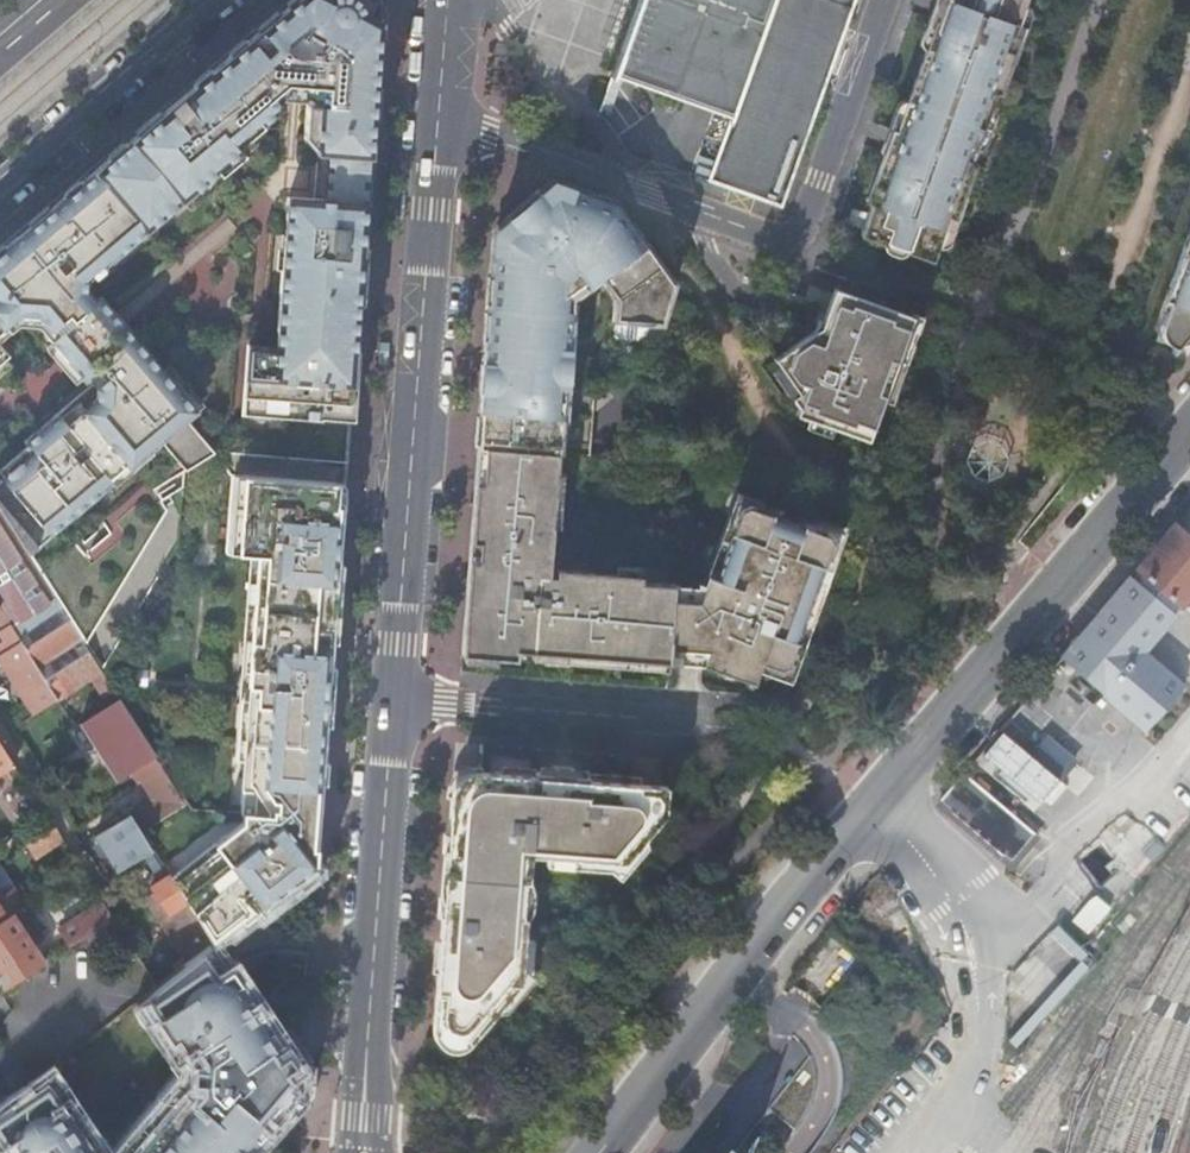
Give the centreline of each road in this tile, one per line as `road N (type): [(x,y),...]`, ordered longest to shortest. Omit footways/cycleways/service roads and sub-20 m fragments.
road 1 (secondary): [(602,1152),(887,791),(1189,432)]
road 2 (residential): [(440,111),(758,233),(795,234),(886,0)]
road 3 (tertiary): [(394,700),(440,111)]
road 4 (tertiary): [(364,1126),(394,700)]
road 5 (residential): [(394,700),(695,721)]
road 6 (residential): [(0,185),(214,0)]

